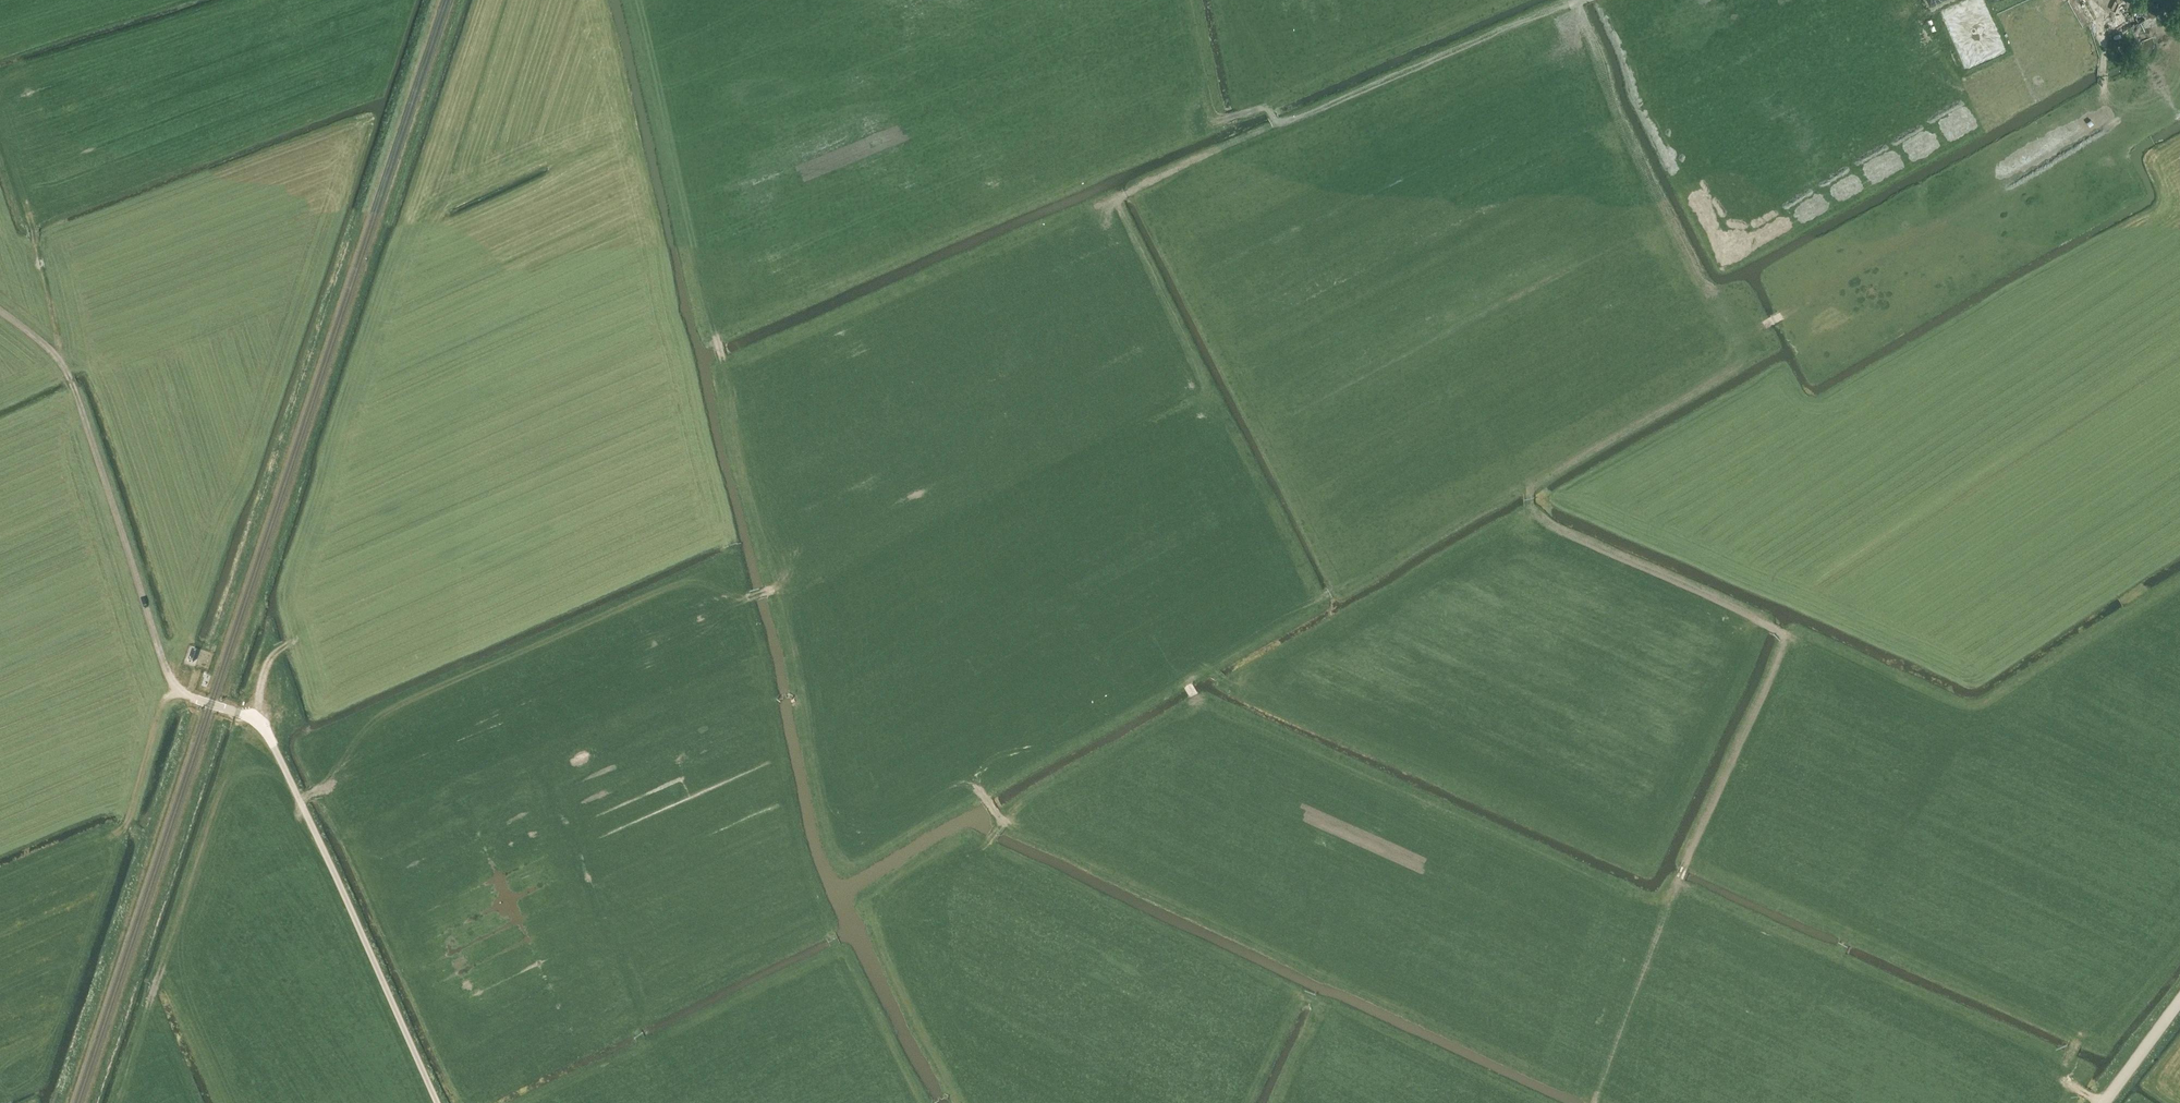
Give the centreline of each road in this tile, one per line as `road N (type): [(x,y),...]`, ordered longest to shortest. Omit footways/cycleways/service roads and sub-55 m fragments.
road 1 (track): [(179,692),(162,707),(132,815),(117,835)]
road 2 (tertiary): [(2105,1102),(2179,1002)]

